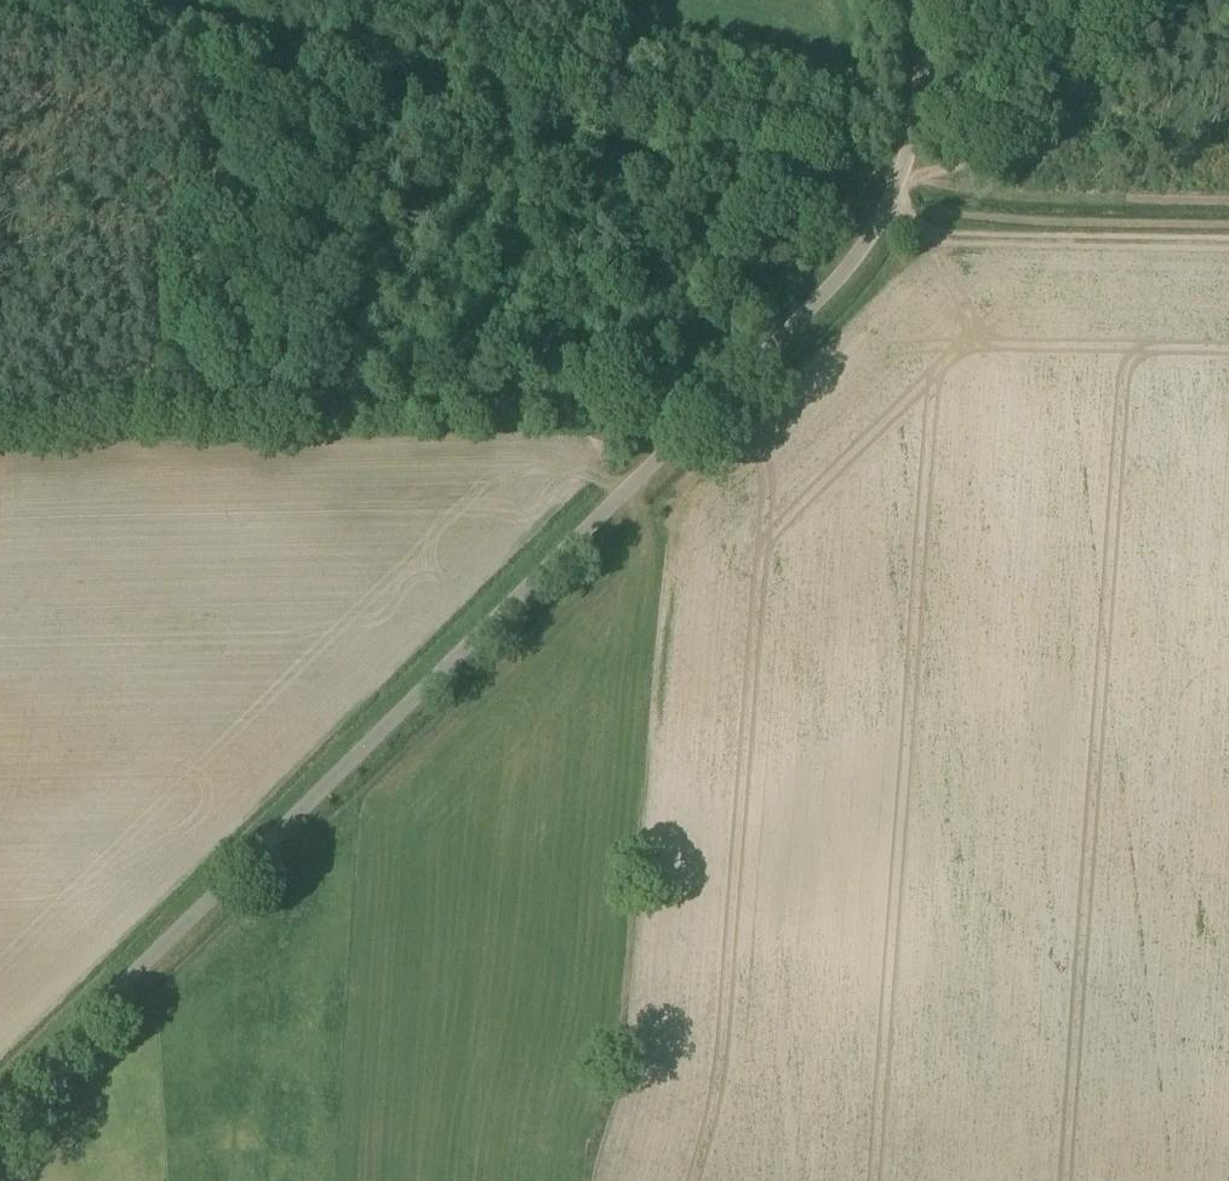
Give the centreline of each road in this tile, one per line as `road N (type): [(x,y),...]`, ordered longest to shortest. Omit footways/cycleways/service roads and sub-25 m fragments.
road 1 (unclassified): [(0,1104),(296,812),(636,498),(893,202),(905,153),(905,0)]
road 2 (track): [(905,153),(961,156),(1121,0)]

